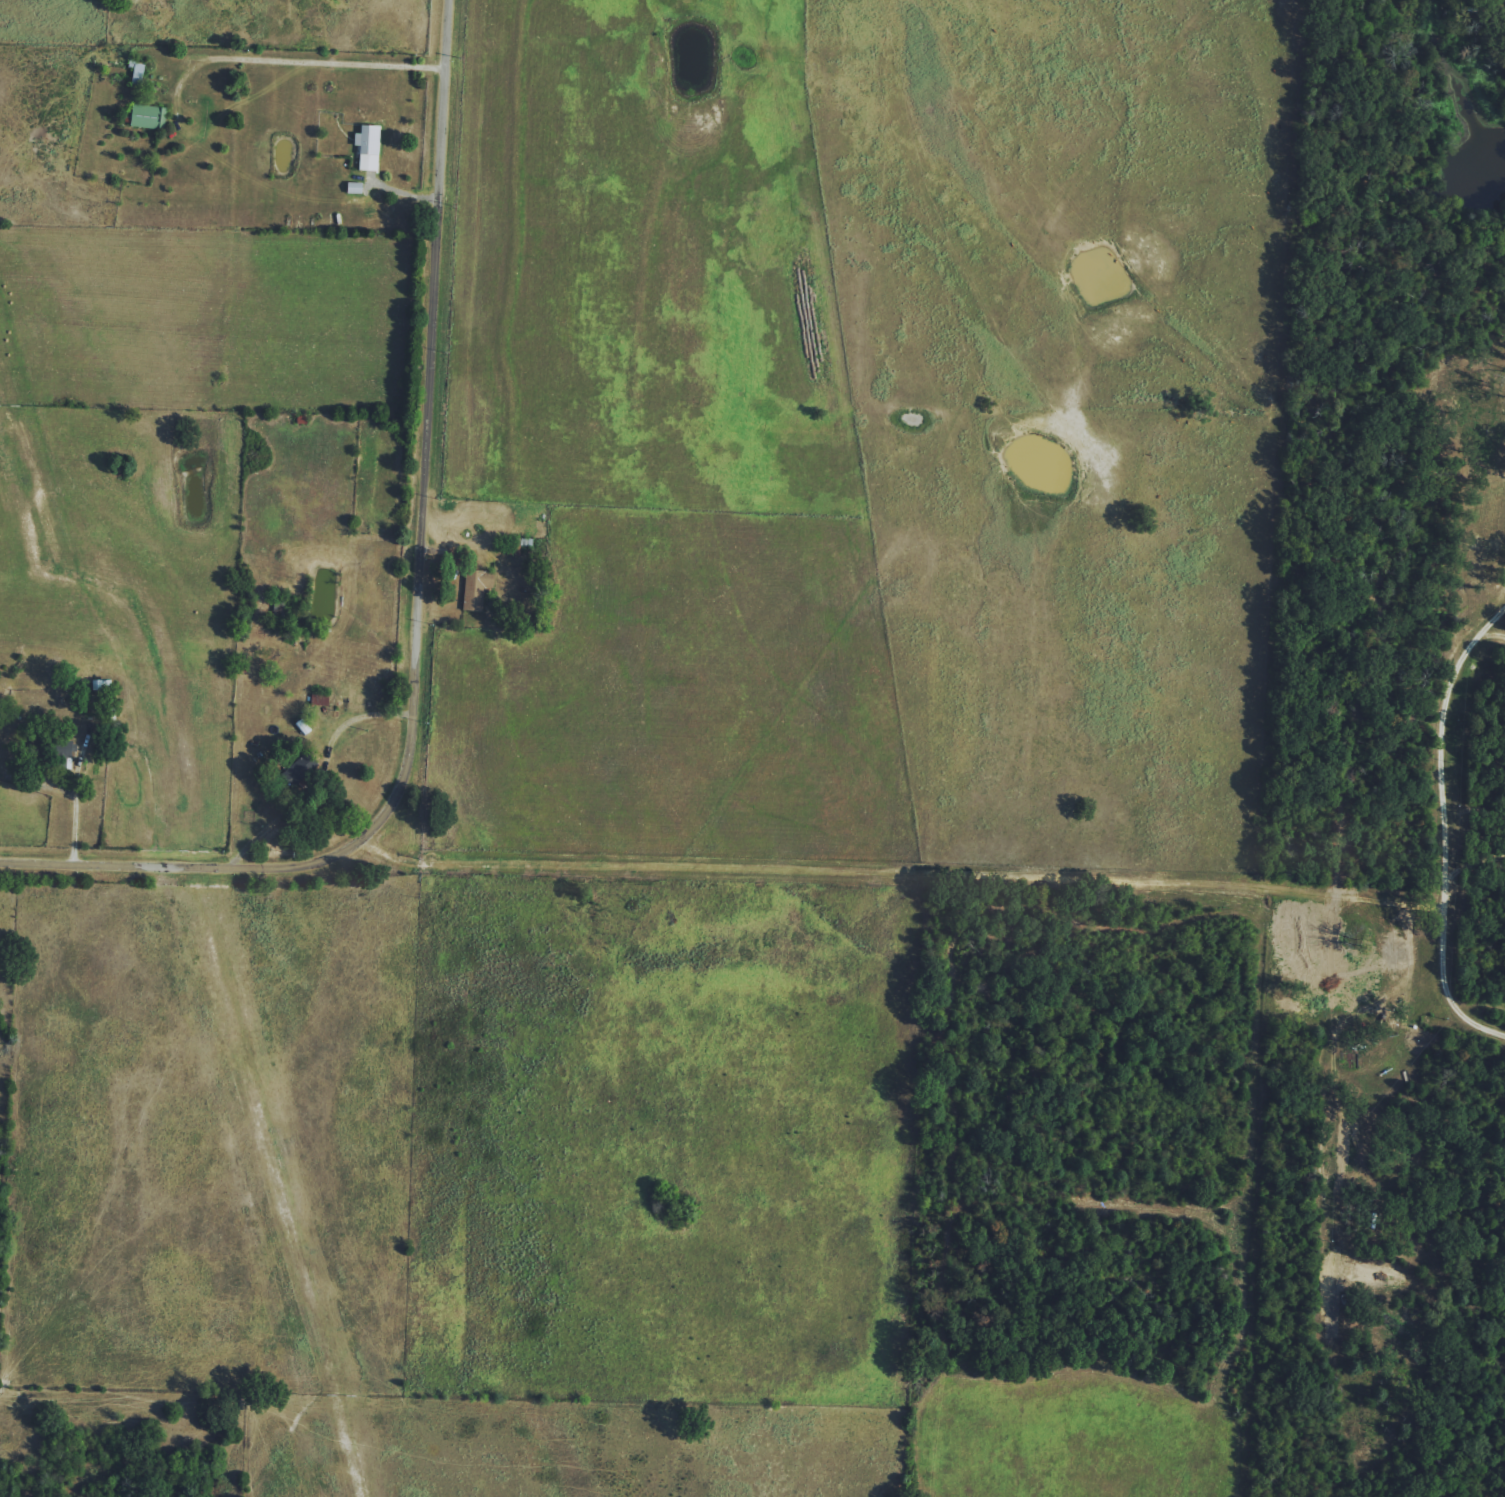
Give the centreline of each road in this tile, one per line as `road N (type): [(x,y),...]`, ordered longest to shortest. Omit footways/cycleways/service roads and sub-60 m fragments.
road 1 (residential): [(0,856),(312,861),(362,842),(409,782),(448,0)]

